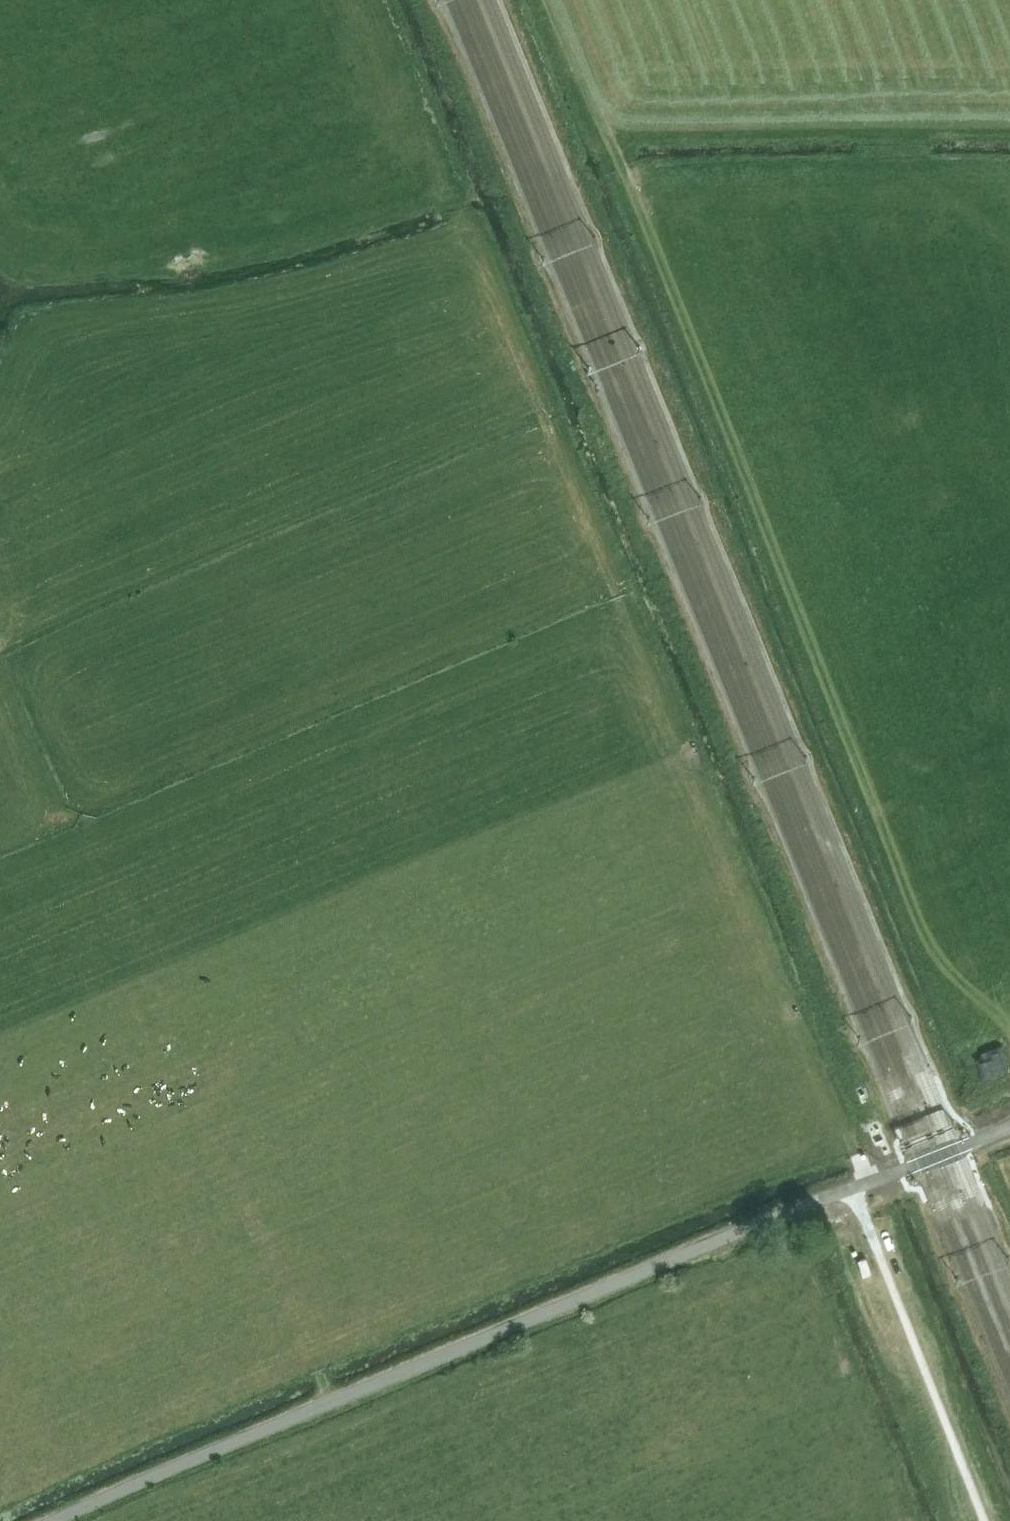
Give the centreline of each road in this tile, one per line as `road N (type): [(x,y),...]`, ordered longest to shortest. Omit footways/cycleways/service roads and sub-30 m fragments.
road 1 (unclassified): [(54,1520),(1009,1127)]
road 2 (track): [(623,169),(547,0)]

